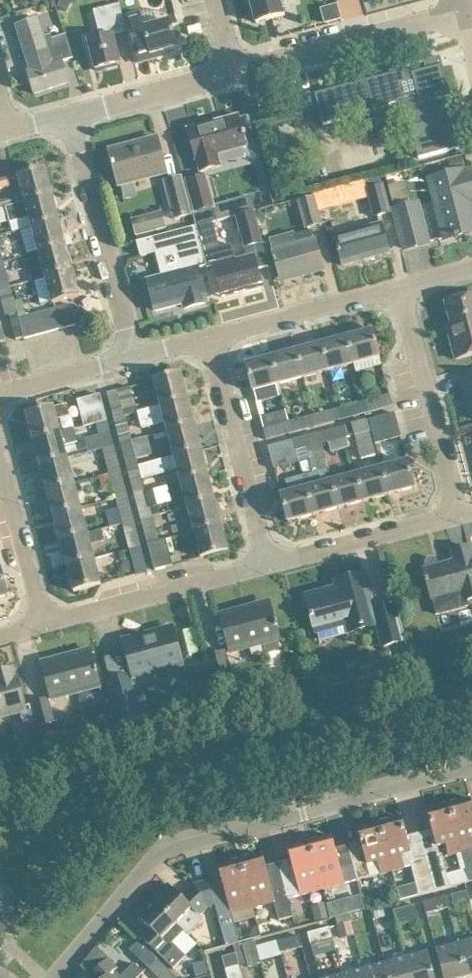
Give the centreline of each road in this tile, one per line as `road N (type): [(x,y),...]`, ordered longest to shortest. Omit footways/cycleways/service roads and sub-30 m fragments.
road 1 (residential): [(50,977),(157,853),(471,768)]
road 2 (residential): [(134,353),(74,116)]
road 3 (residential): [(233,73),(465,11)]
road 4 (residential): [(456,517),(400,285)]
road 5 (residential): [(269,565),(209,335)]
road 6 (residential): [(45,622),(269,565)]
road 7 (residential): [(209,335),(400,285)]
road 8 (residential): [(269,565),(456,517)]
road 9 (residential): [(45,622),(0,459)]
road 10 (residential): [(74,116),(233,73)]
road 11 (residential): [(0,391),(134,353)]

